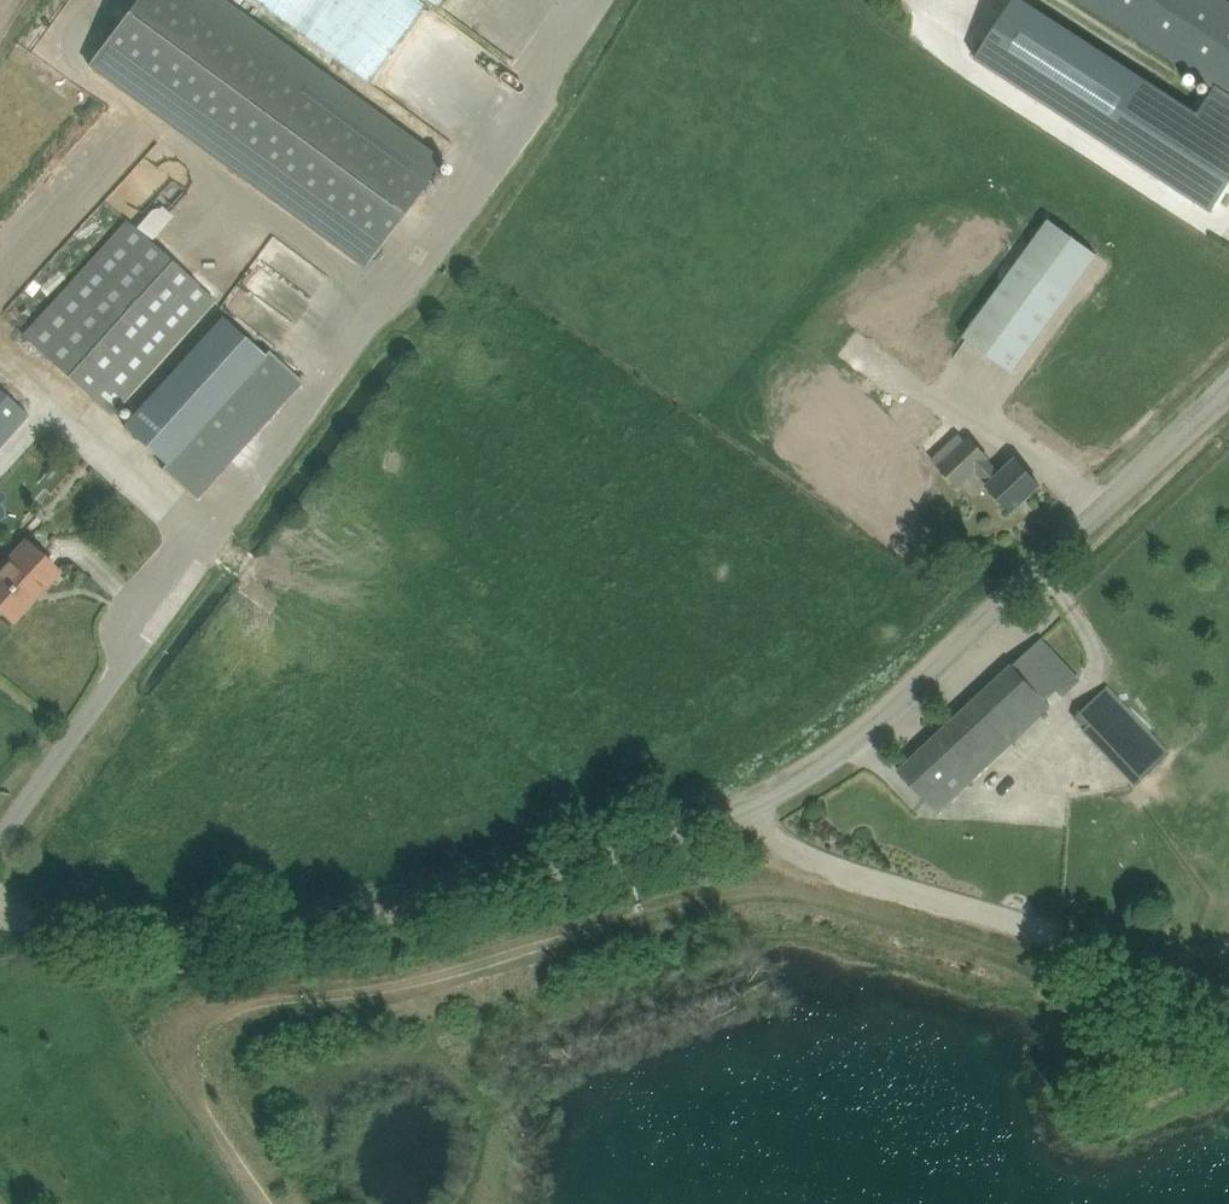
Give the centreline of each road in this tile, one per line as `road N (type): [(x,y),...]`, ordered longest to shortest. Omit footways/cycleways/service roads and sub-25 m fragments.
road 1 (unclassified): [(0,919),(286,929),(548,873),(716,822),(805,777),(875,726),(1228,389)]

